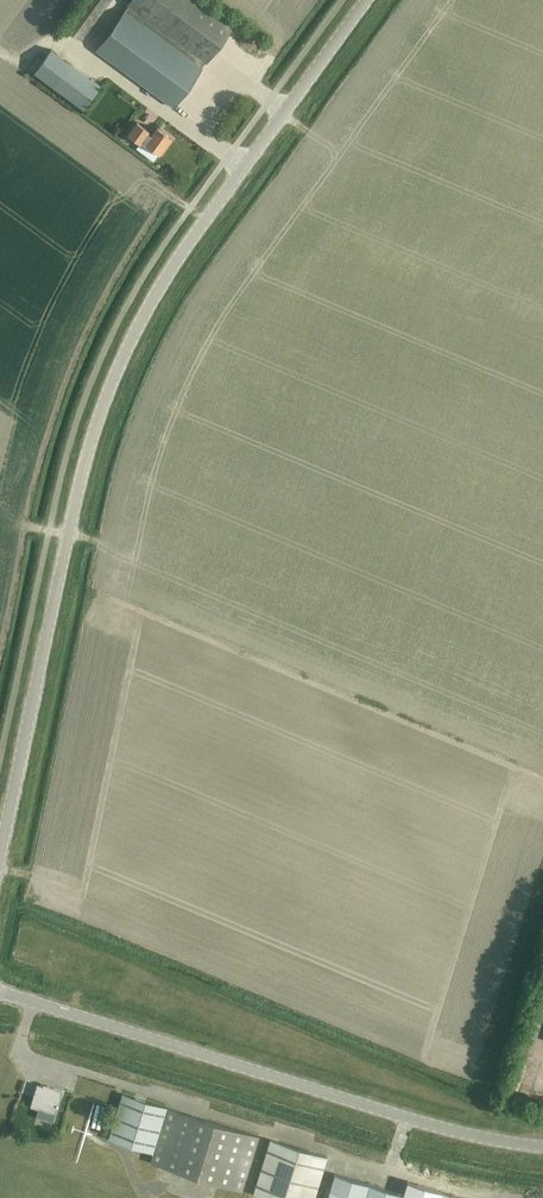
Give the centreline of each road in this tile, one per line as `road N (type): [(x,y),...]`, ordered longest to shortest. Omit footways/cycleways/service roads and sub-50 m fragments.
road 1 (tertiary): [(0,844),(87,434),(119,355),(162,277),(365,0)]
road 2 (unclassified): [(542,1146),(438,1125),(0,990)]

